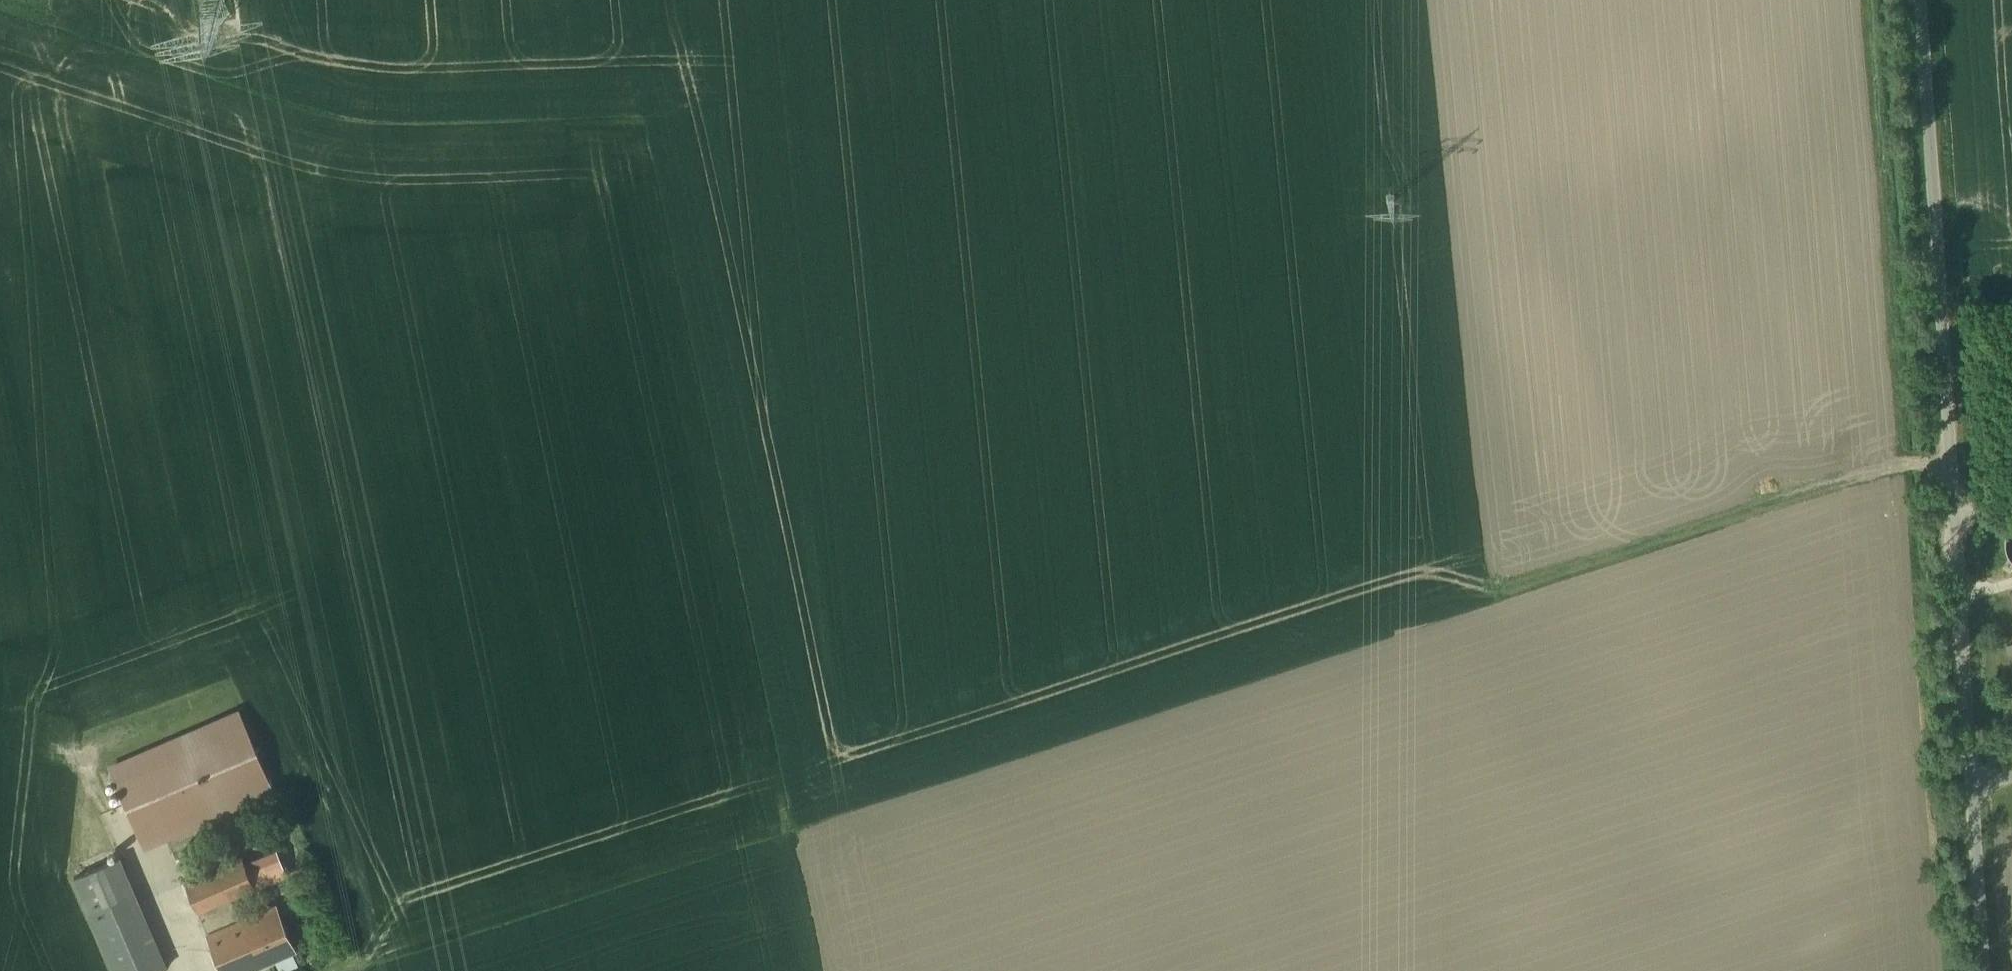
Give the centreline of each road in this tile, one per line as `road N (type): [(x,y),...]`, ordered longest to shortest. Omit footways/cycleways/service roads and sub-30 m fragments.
road 1 (unclassified): [(1986,970),(1921,0)]

